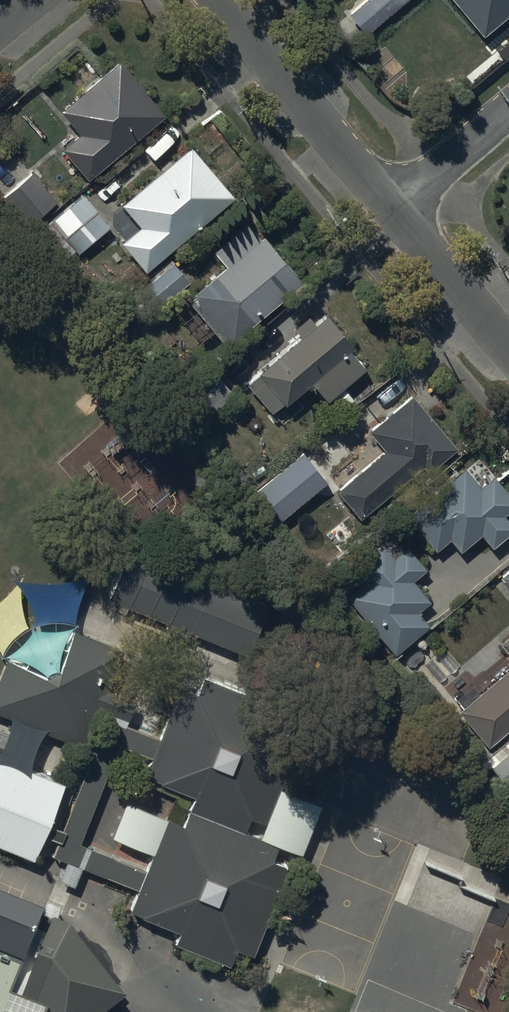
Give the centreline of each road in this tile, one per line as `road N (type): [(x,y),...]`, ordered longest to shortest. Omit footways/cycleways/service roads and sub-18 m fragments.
road 1 (unclassified): [(392,209),(217,0)]
road 2 (unclassified): [(508,348),(392,209)]
road 3 (residential): [(392,209),(508,111)]

